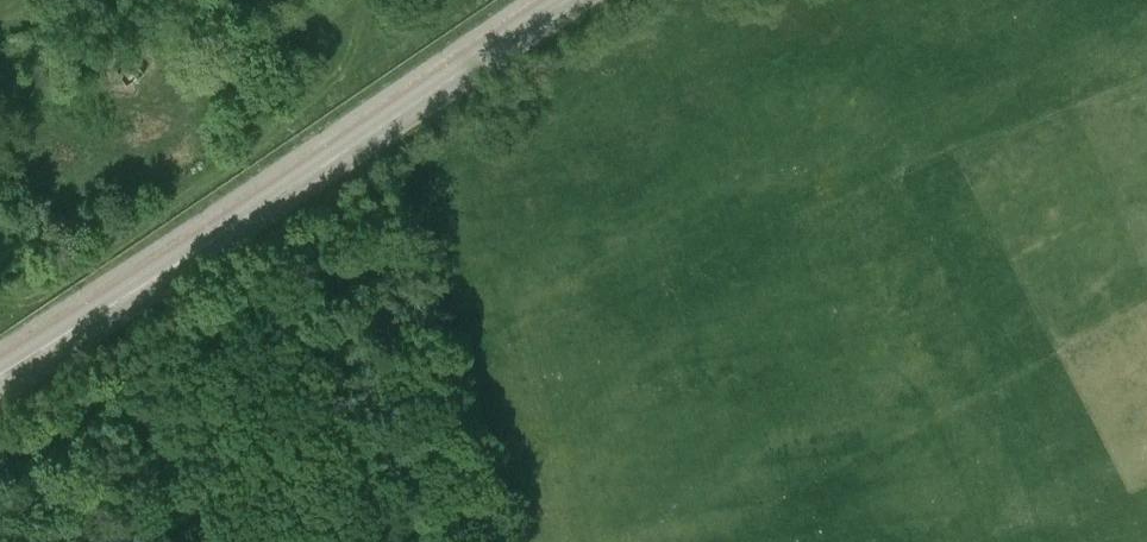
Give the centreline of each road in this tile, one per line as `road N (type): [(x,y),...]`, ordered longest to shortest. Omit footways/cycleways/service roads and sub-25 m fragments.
road 1 (tertiary): [(568,0),(0,377)]

